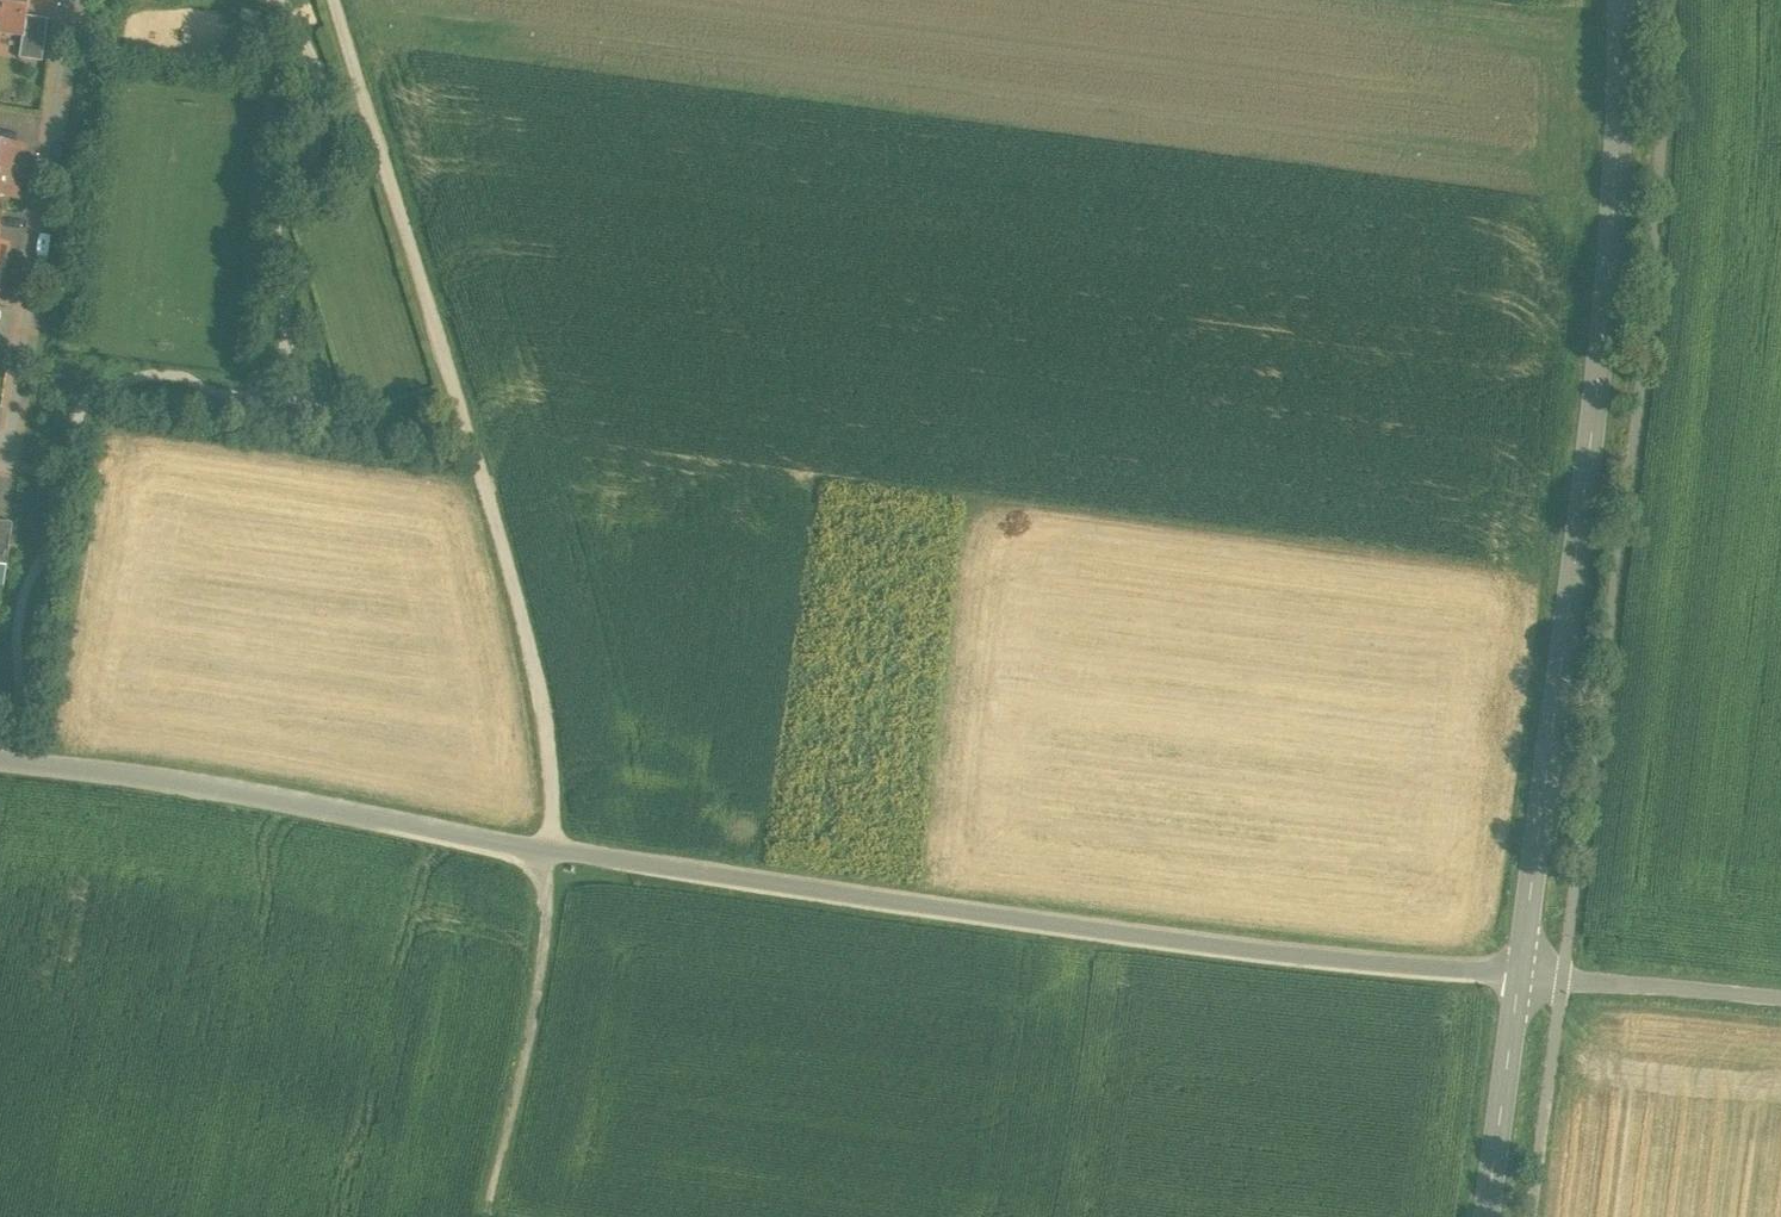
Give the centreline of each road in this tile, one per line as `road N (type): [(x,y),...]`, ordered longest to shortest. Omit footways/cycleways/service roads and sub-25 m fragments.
road 1 (unclassified): [(1514,979),(552,849),(0,763)]
road 2 (tertiary): [(1617,0),(1598,357),(1514,979)]
road 3 (track): [(340,0),(518,594),(542,697),(552,849)]
road 4 (residential): [(82,0),(21,420),(0,456)]
road 5 (unclassified): [(1514,979),(1780,1001)]
road 6 (tertiary): [(1514,979),(1484,1216)]

